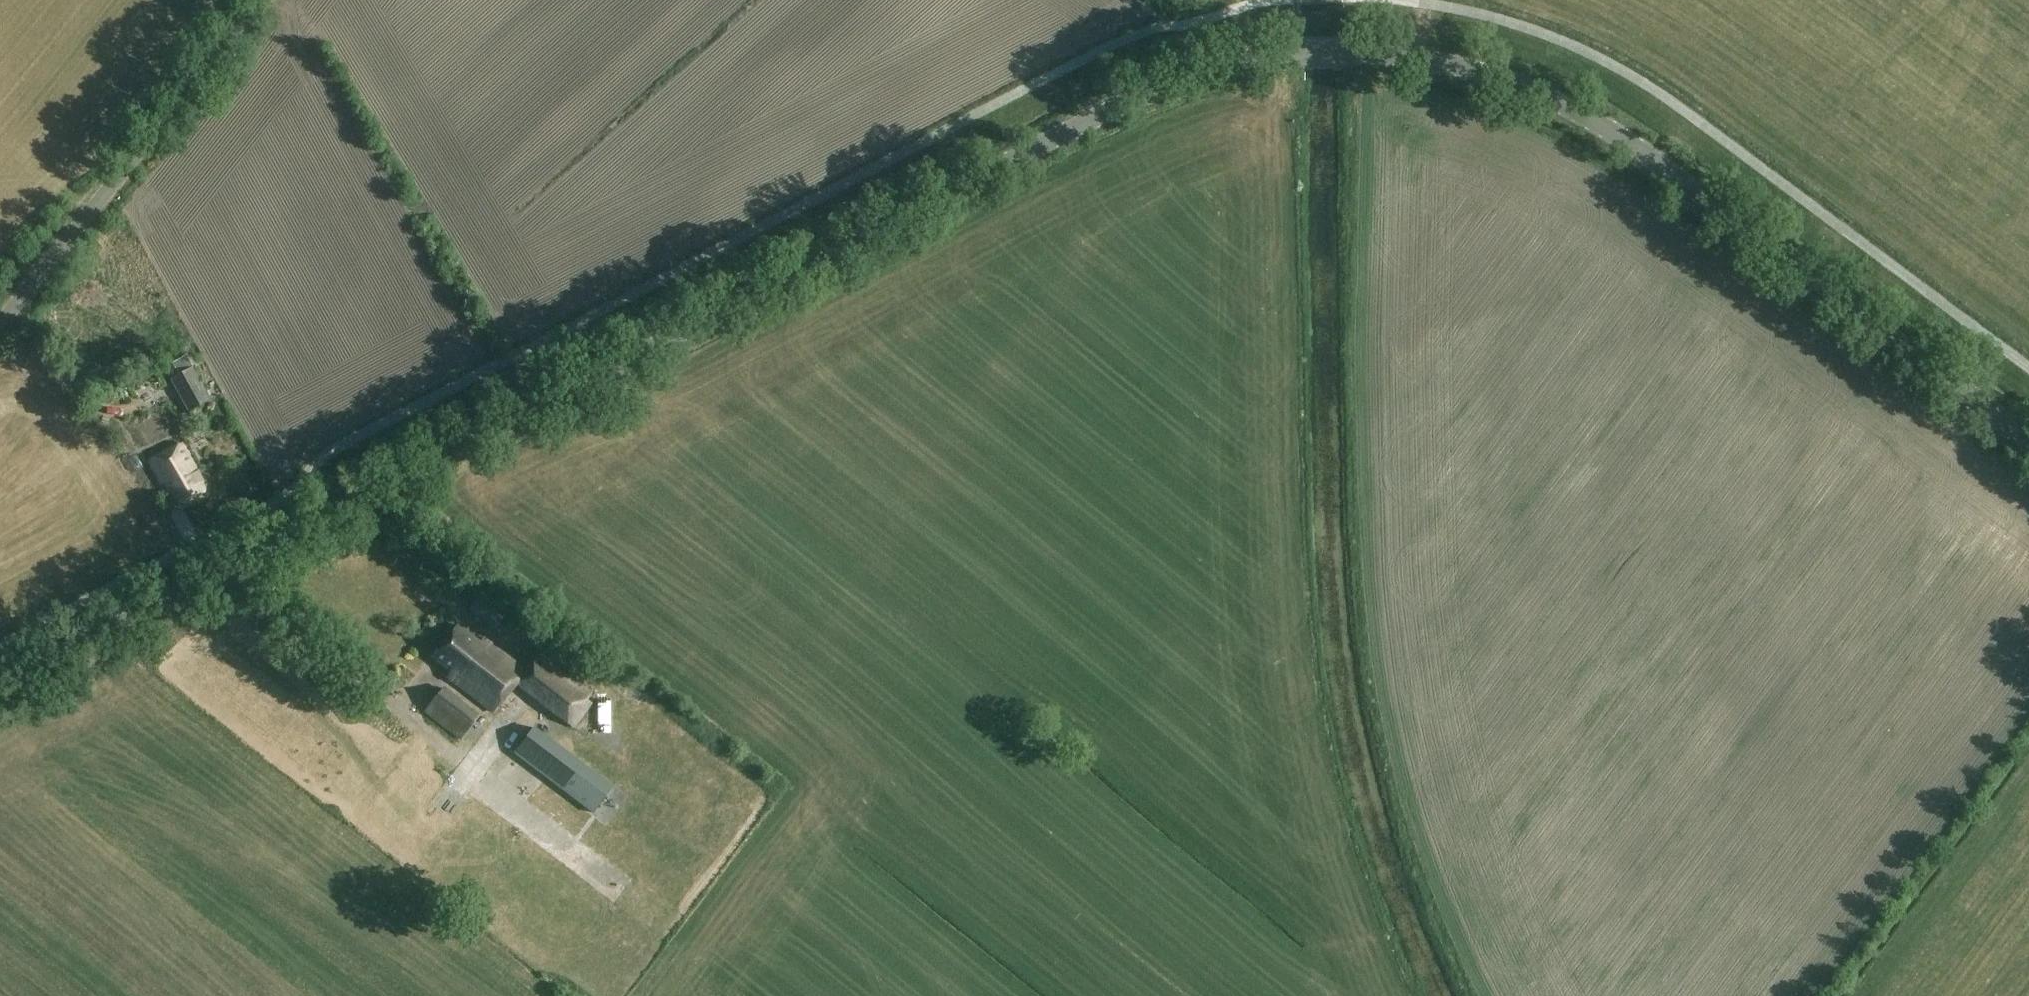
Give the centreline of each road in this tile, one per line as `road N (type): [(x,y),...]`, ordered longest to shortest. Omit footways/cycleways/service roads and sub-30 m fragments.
road 1 (tertiary): [(0,688),(1111,107),(1220,66),(1344,51)]
road 2 (tertiary): [(2028,436),(1567,104),(1447,61),(1344,51)]
road 3 (unclassified): [(0,321),(257,0)]

